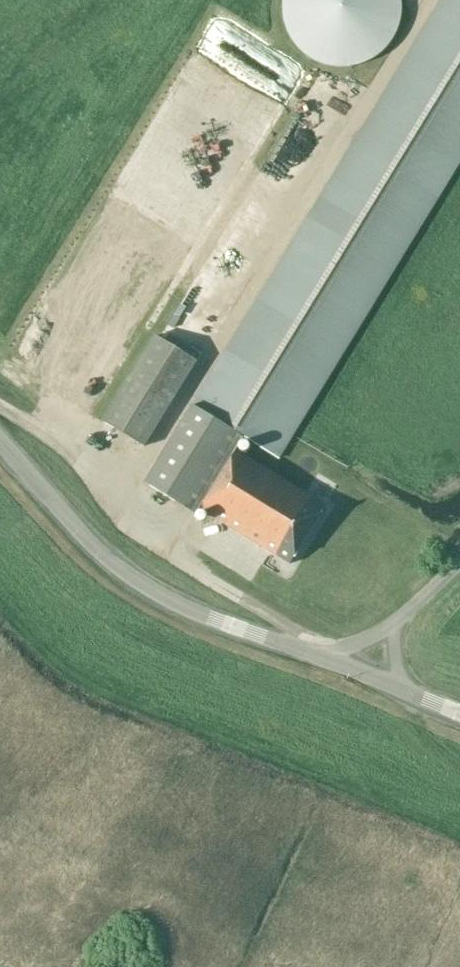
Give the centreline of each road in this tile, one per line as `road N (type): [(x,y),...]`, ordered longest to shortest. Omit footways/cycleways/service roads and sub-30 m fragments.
road 1 (tertiary): [(365,672),(224,623),(152,586),(106,553),(0,441)]
road 2 (unclassified): [(459,561),(378,644),(365,672)]

